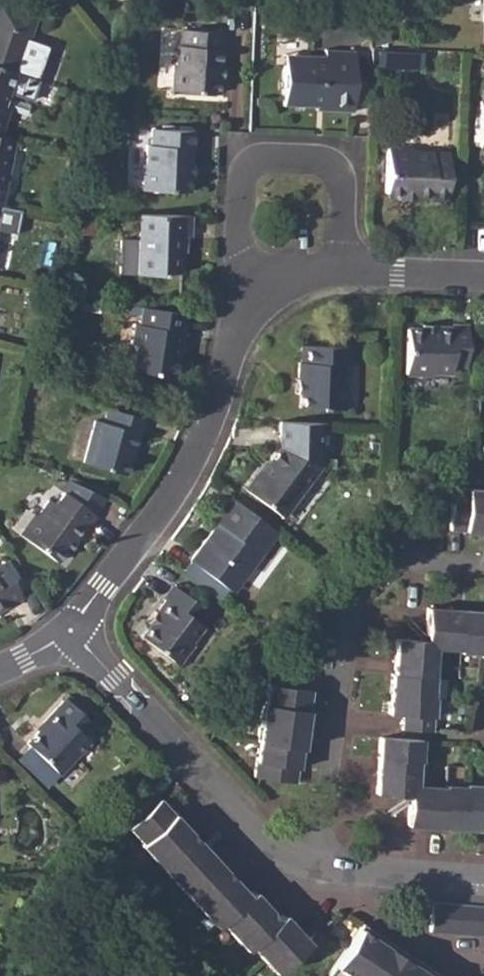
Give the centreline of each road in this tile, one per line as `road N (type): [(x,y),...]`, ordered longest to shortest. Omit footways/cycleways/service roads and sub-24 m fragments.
road 1 (residential): [(315,865),(358,562),(483,570)]
road 2 (residential): [(71,630),(182,477),(208,425),(248,284)]
road 3 (residential): [(315,865),(268,834),(71,630)]
road 4 (residential): [(347,267),(343,176),(314,160),(266,160),(240,189),(248,284)]
road 5 (residential): [(483,878),(315,865)]
road 6 (residential): [(347,267),(483,273)]

